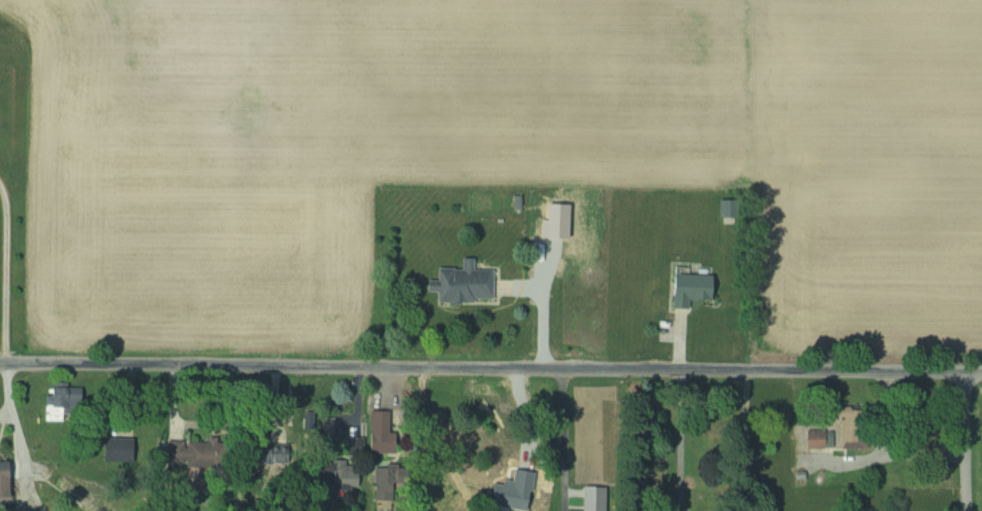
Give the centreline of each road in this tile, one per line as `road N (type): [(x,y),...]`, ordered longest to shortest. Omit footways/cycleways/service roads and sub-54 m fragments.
road 1 (residential): [(965,372),(0,363)]
road 2 (residential): [(967,510),(965,372)]

